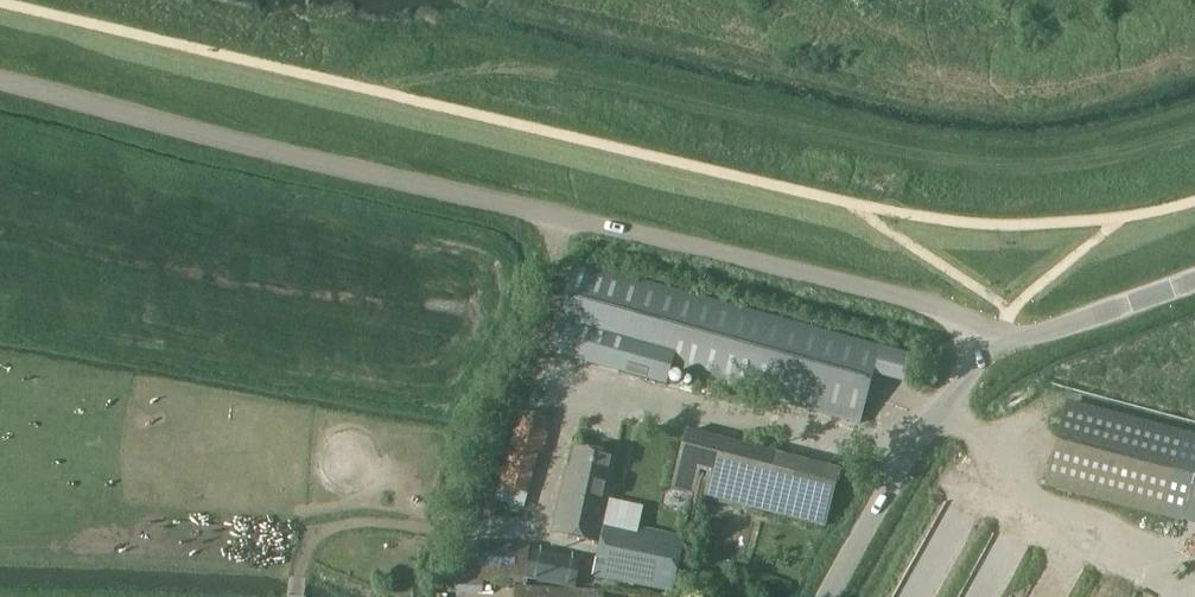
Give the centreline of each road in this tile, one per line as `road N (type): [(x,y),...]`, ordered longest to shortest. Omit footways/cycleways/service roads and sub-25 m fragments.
road 1 (unclassified): [(0,81),(918,300),(978,325),(1003,347)]
road 2 (track): [(347,87),(421,83),(479,65),(533,69),(889,148),(1020,162),(1134,146),(1194,126)]
road 3 (track): [(559,216),(555,275),(532,366),(485,432),(459,526),(324,529),(305,548),(295,596)]
road 4 (unclassified): [(827,596),(930,424),(961,383),(1003,347)]
road 5 (track): [(940,410),(971,433),(999,432),(1046,403),(1074,397),(1194,429)]
road 6 (unclassified): [(1003,347),(1194,280)]

